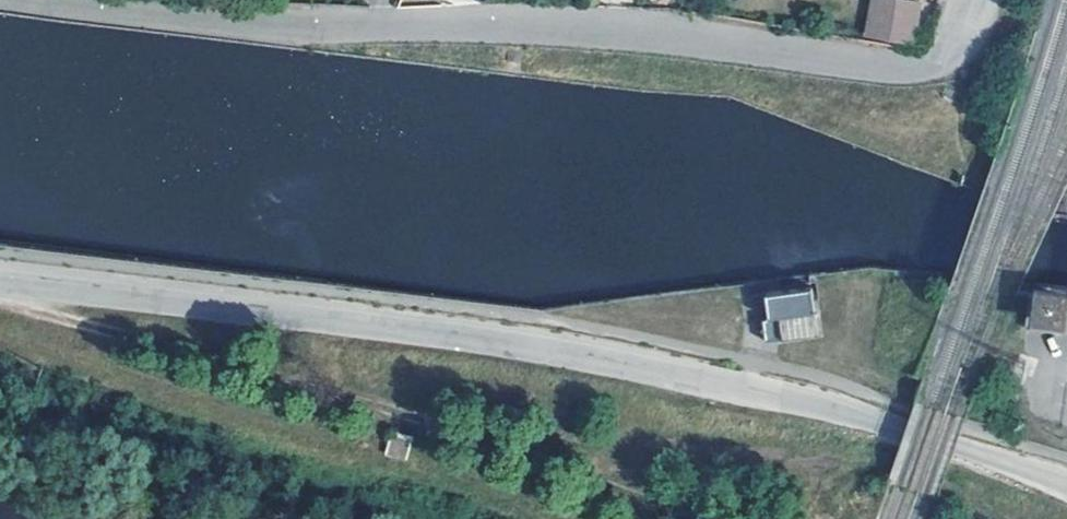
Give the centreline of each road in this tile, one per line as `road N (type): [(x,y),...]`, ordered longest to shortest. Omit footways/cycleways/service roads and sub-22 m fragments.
road 1 (unclassified): [(1066,484),(839,409),(628,361),(419,325),(0,276)]
road 2 (residential): [(43,0),(324,32),(562,29),(915,68),(947,52),(976,0)]

